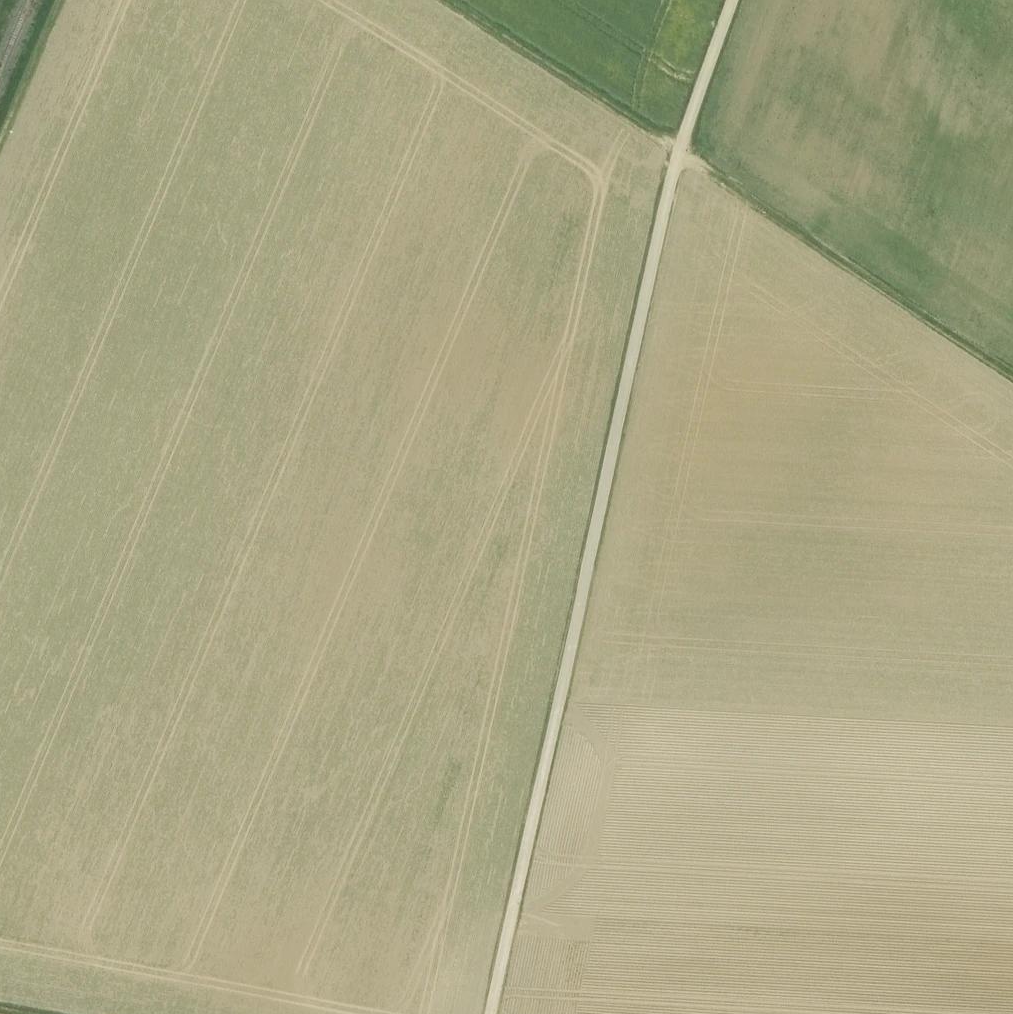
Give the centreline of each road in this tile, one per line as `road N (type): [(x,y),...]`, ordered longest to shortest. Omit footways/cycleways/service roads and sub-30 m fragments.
road 1 (track): [(491,1013),(679,155),(733,0)]
road 2 (track): [(448,0),(1012,365)]
road 3 (track): [(60,0),(0,140)]

